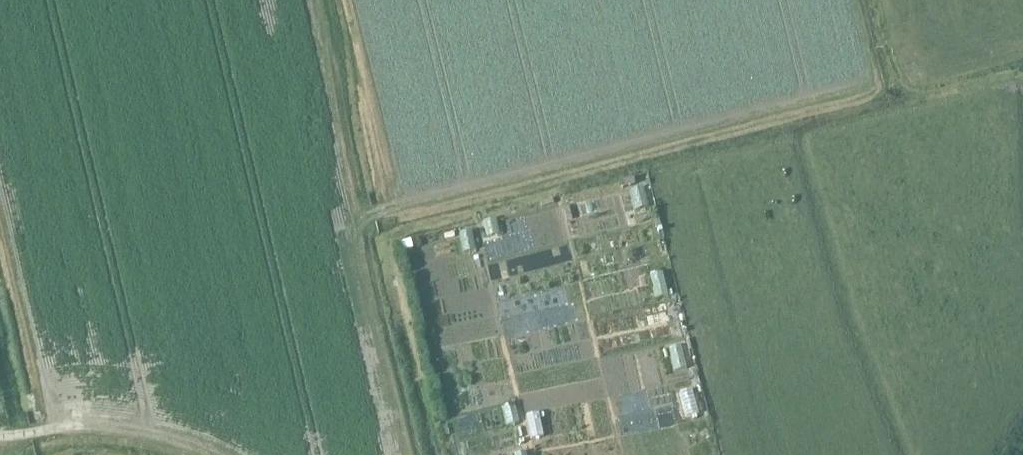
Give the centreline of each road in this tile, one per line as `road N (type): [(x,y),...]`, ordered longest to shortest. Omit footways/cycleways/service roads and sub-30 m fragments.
road 1 (track): [(405,202),(348,225),(403,454)]
road 2 (track): [(204,454),(137,433),(73,425),(0,433)]

